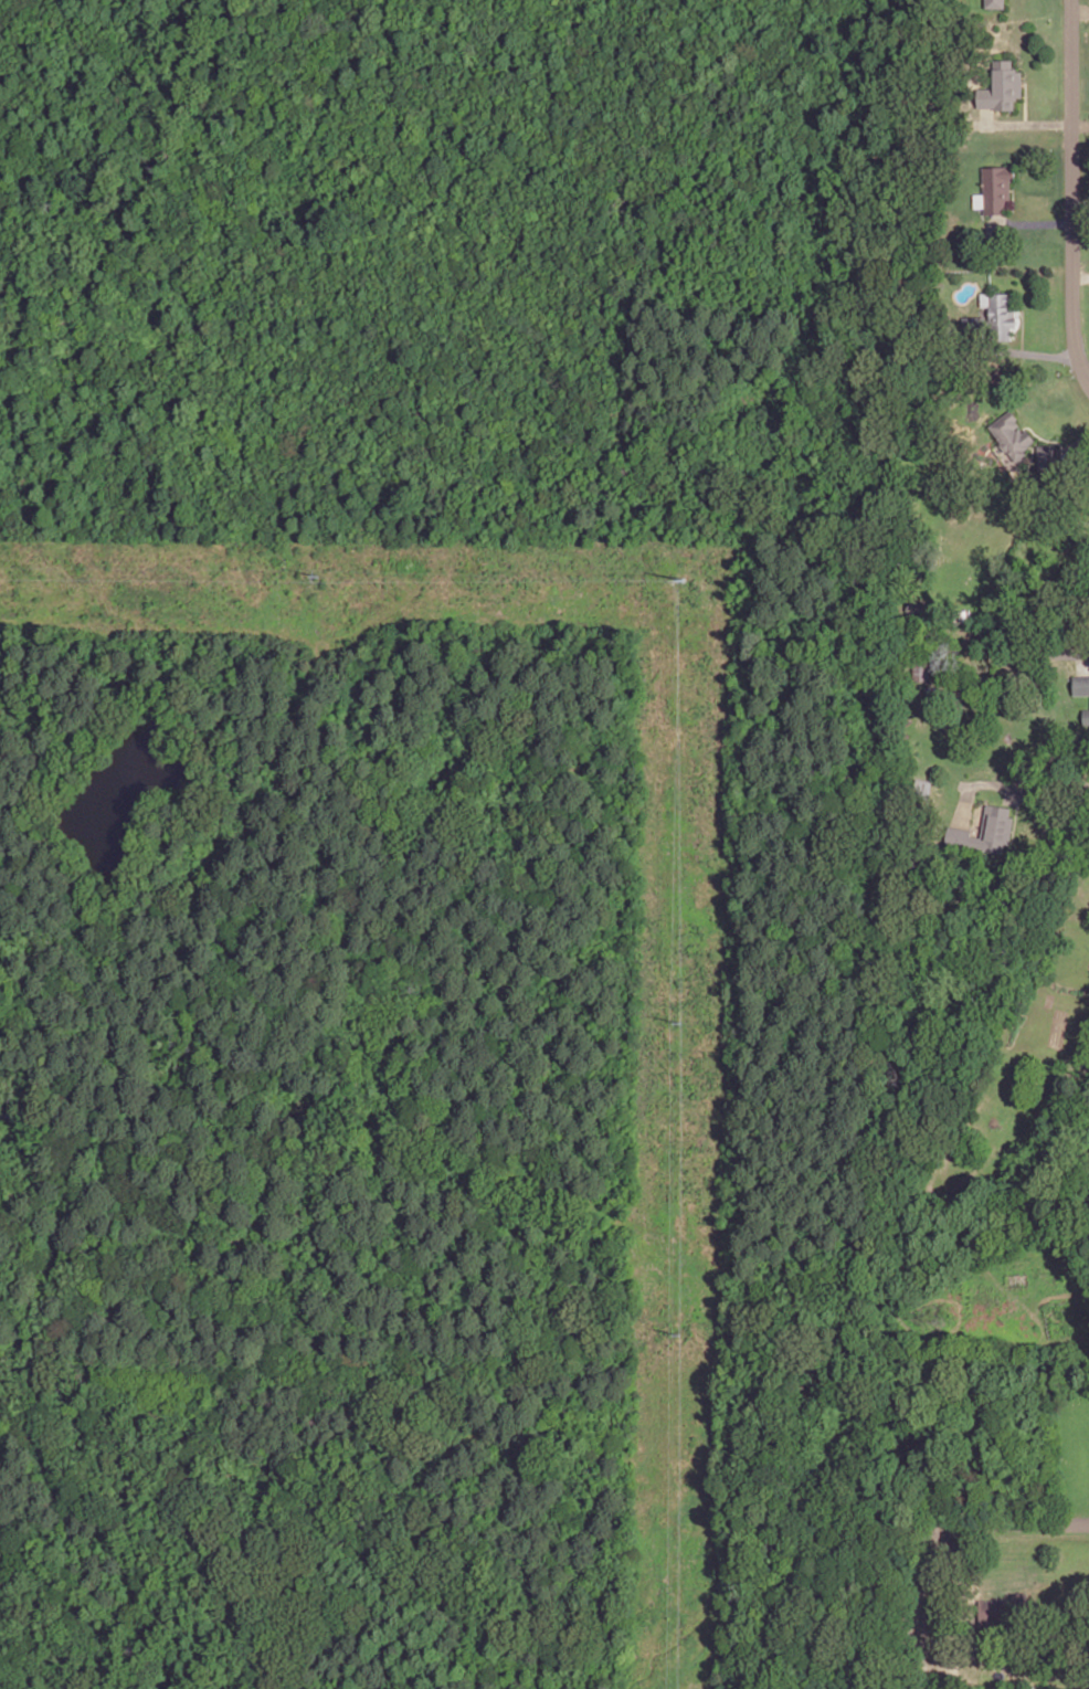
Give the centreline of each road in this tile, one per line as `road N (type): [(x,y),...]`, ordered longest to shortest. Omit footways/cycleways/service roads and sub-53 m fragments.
road 1 (residential): [(1088,380),(1074,316),(1071,0)]
road 2 (residential): [(930,1529),(1088,1523)]

